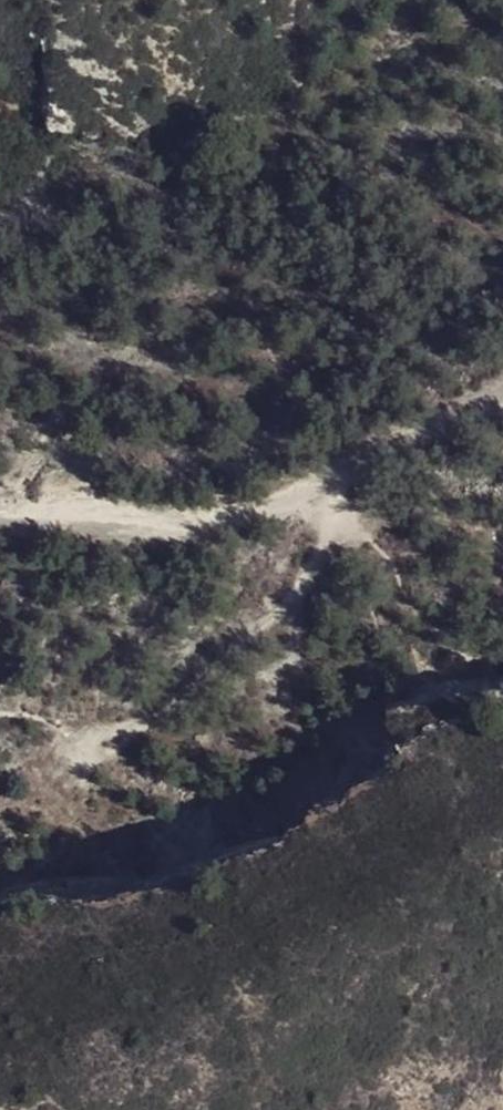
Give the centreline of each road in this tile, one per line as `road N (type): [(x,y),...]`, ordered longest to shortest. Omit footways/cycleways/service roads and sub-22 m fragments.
road 1 (unclassified): [(502,401),(277,496),(0,521)]

